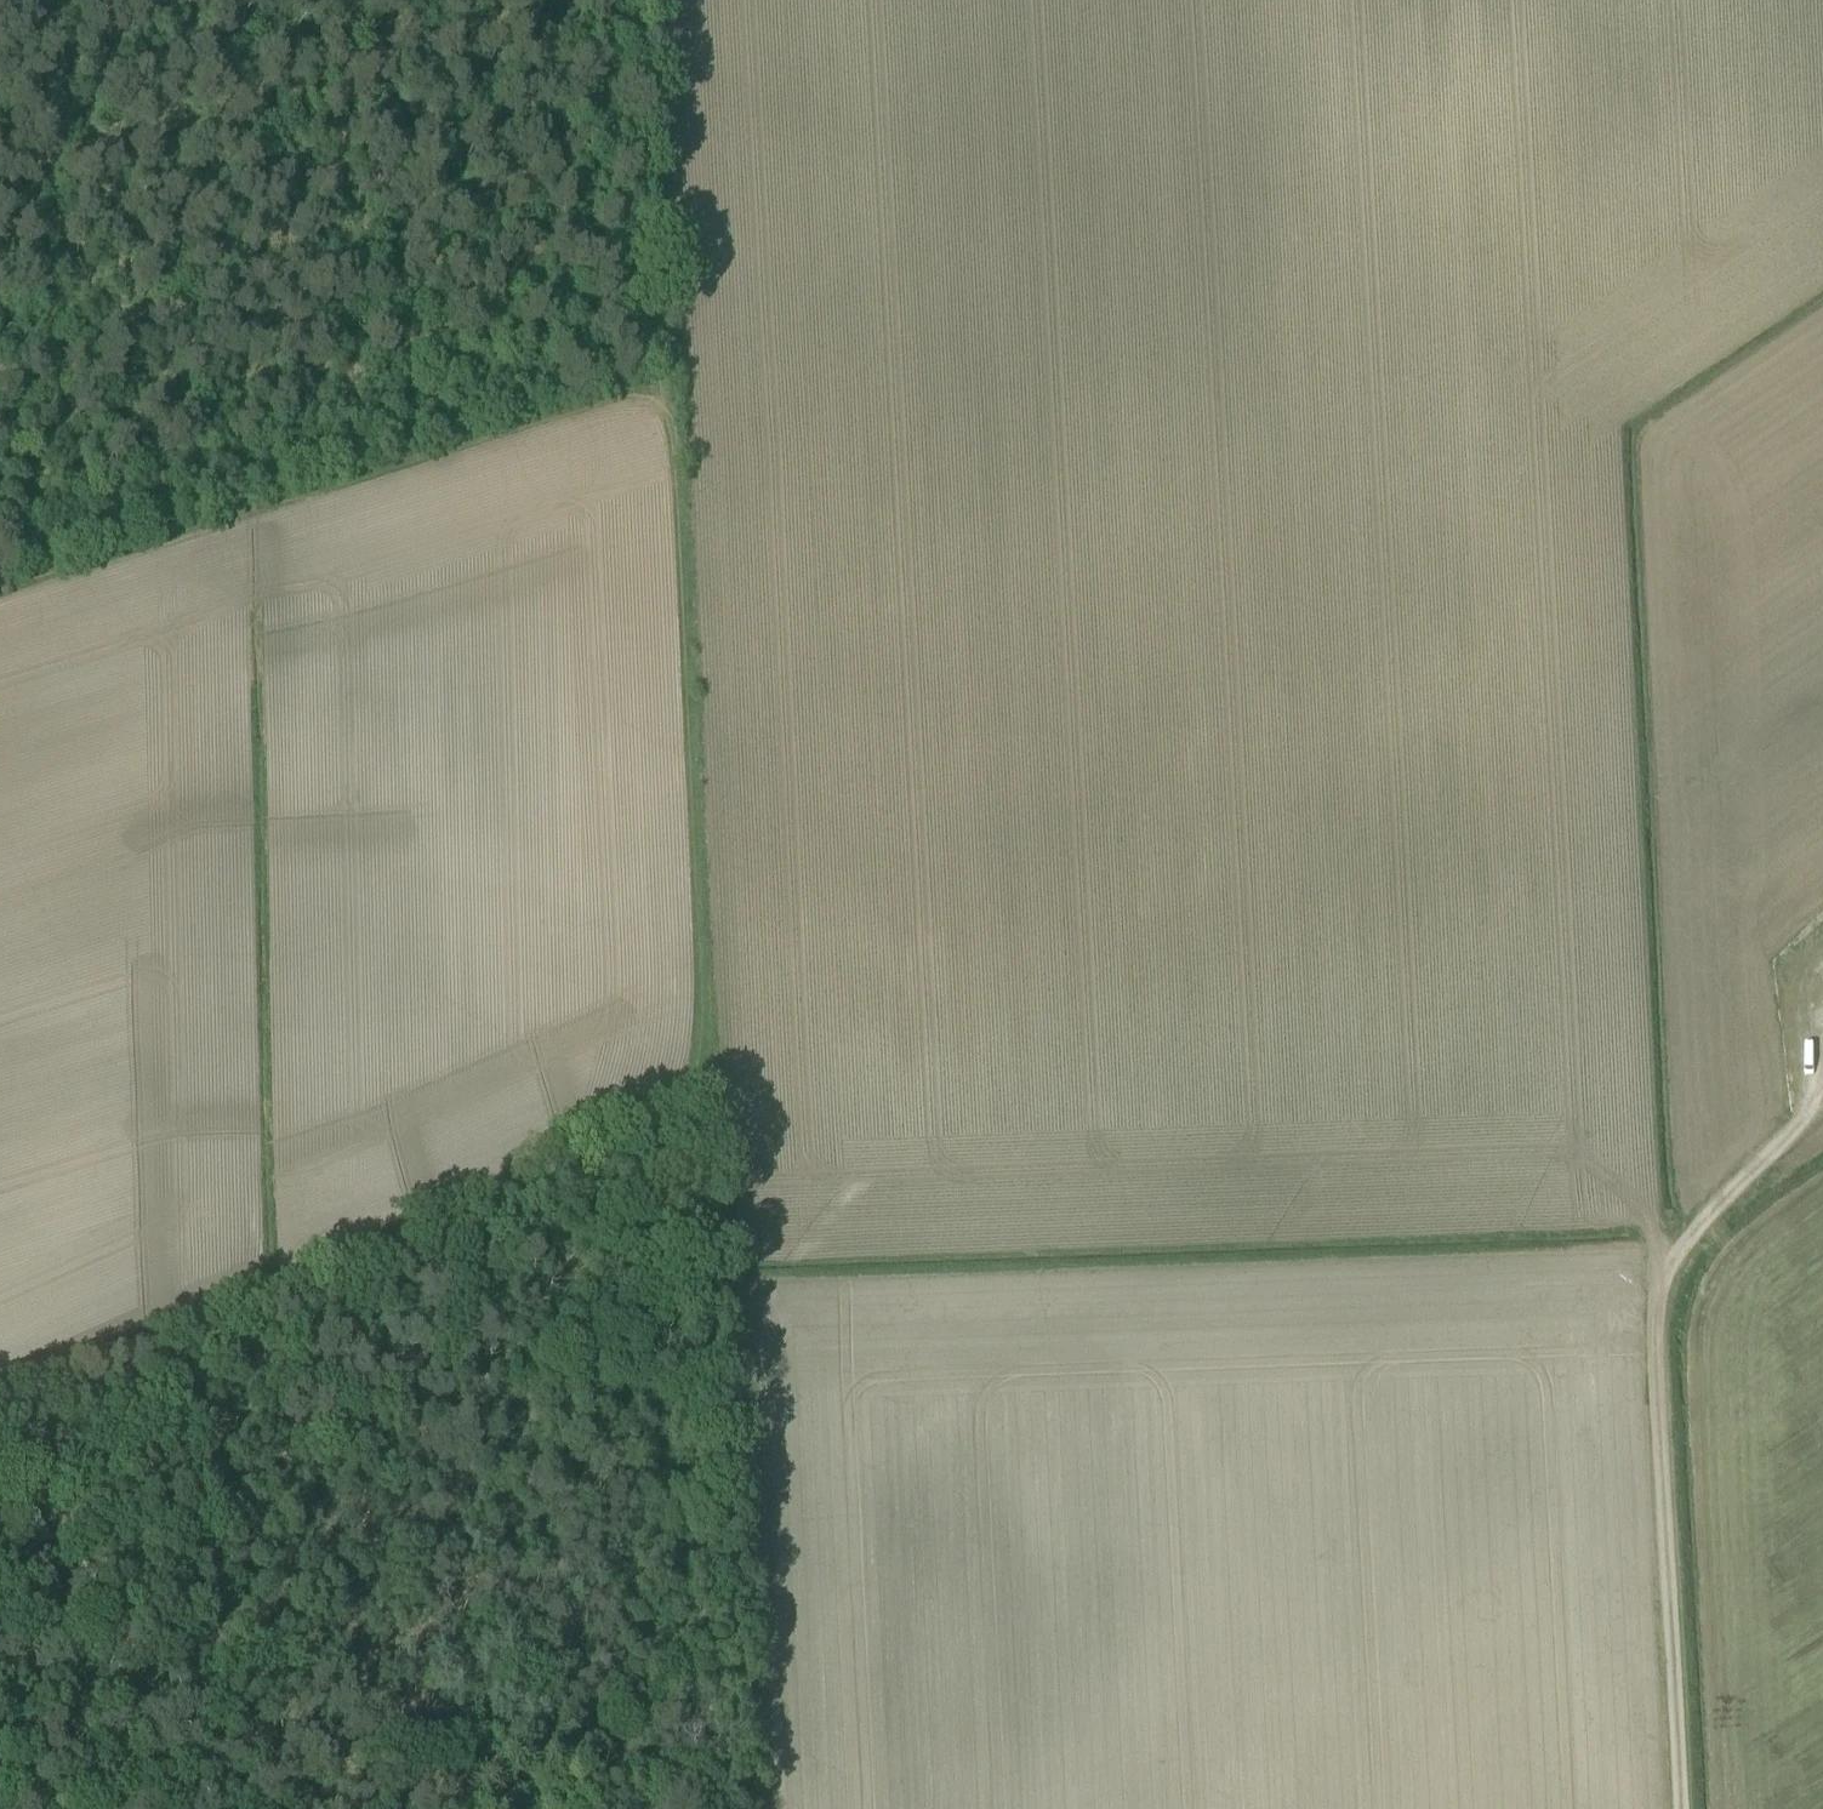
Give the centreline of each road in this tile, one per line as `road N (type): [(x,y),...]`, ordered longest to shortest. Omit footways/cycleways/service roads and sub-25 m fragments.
road 1 (track): [(0,1416),(692,1108)]
road 2 (track): [(692,1108),(719,1808)]

